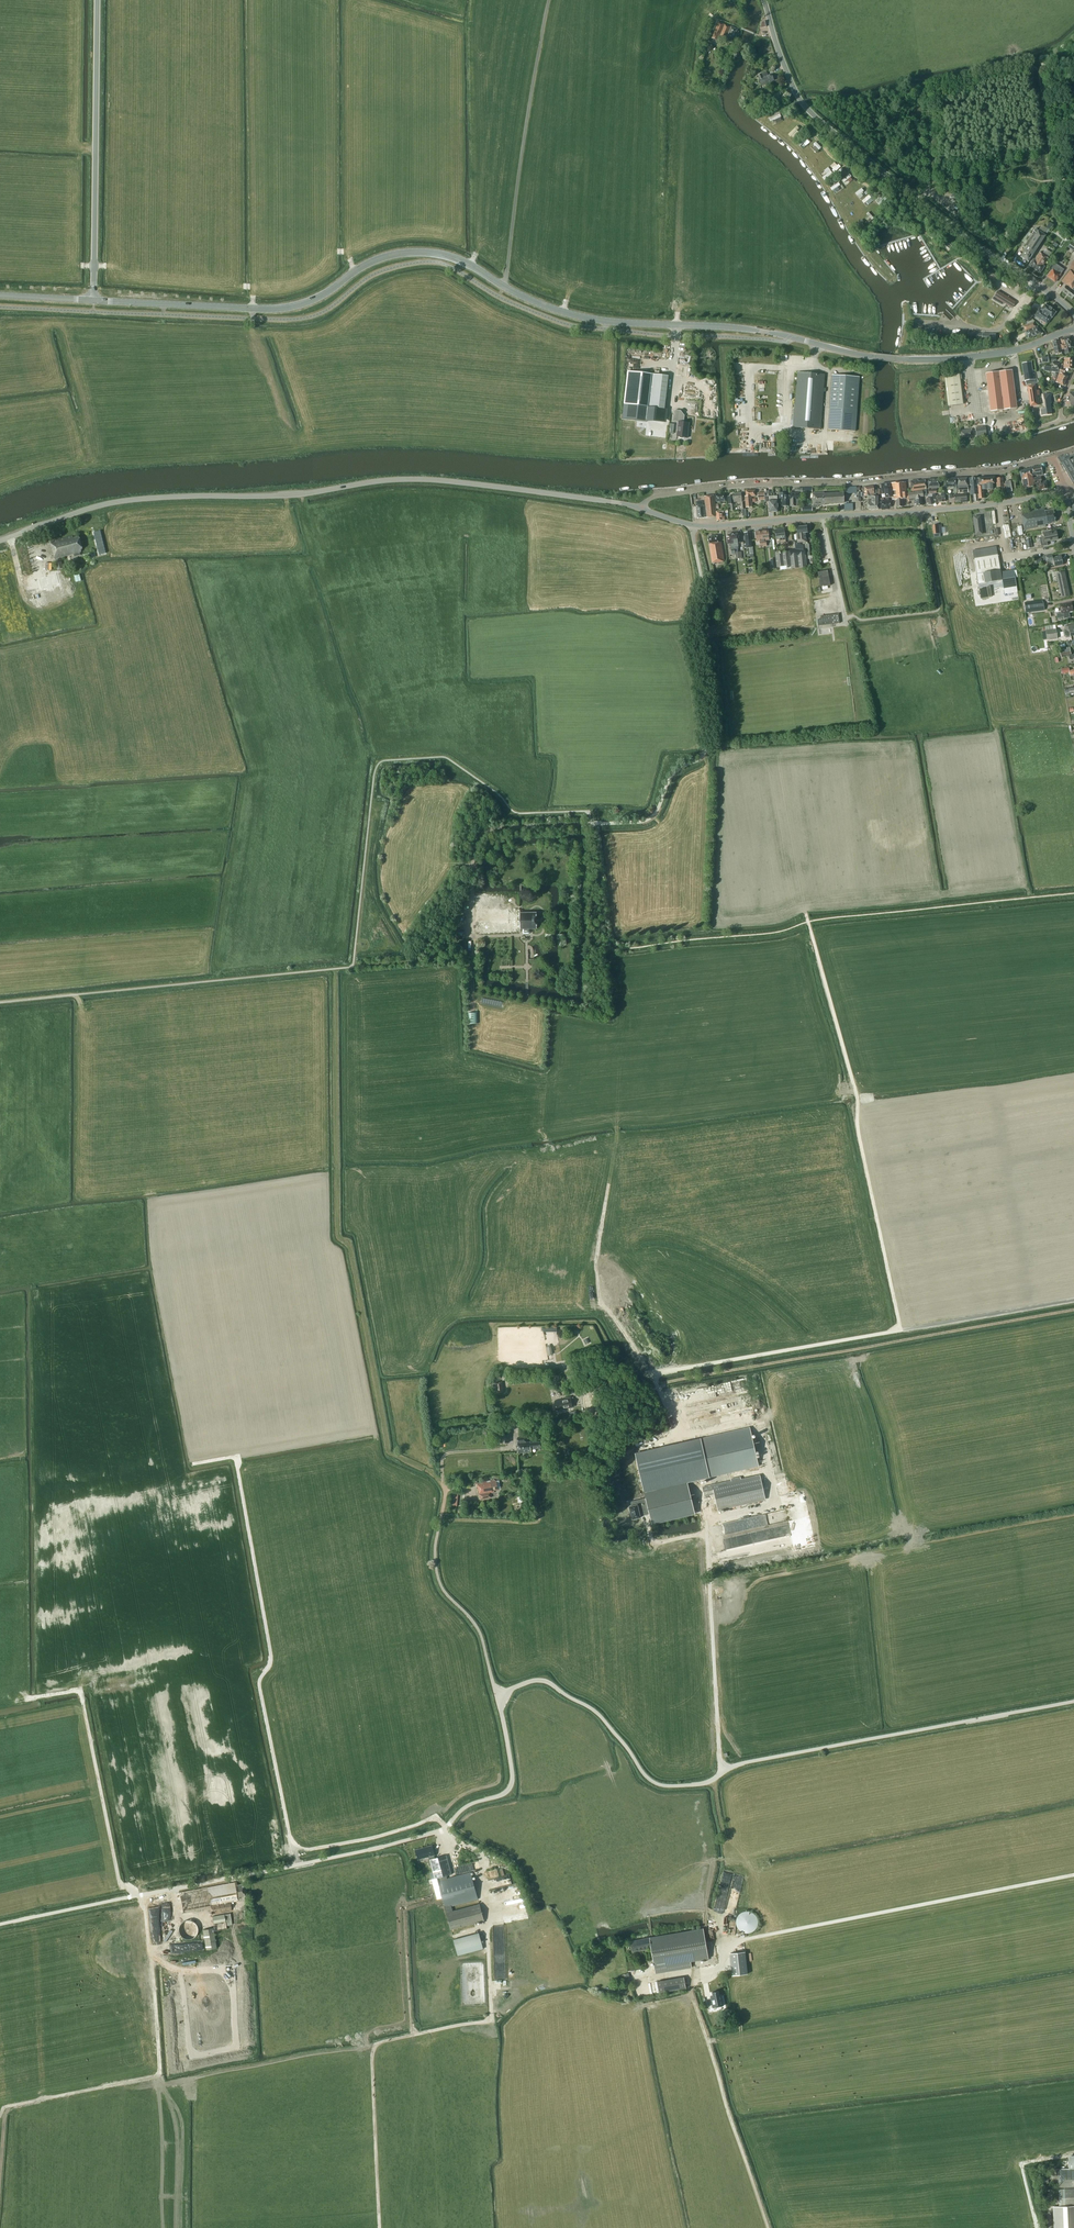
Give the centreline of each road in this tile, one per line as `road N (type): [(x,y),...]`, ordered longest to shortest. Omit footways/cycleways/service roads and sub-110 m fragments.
road 1 (secondary): [(1073,329),(999,352),(878,358),(753,330),(583,318),(429,253),(375,261),(318,298),(285,308),(94,300)]
road 2 (track): [(653,1375),(900,1331),(857,1097),(806,910)]
road 3 (tertiary): [(0,540),(119,501),(304,494),(389,480),(642,509)]
road 4 (unclassified): [(0,1924),(447,1828),(466,1807),(512,1786),(497,1696)]
road 5 (track): [(447,1828),(436,1818),(375,1839),(306,1850),(295,1844),(260,1686),(271,1659),(235,1458),(194,1465)]
road 6 (residential): [(1065,492),(1053,457),(1003,471),(690,492),(653,498),(642,509)]
road 7 (tertiary): [(1073,317),(813,114),(786,69),(764,0)]
road 8 (tertiary): [(642,509),(713,526),(1065,492)]
road 9 (unclassified): [(724,1772),(1073,1701)]
road 10 (tertiary): [(94,300),(98,0)]
road 11 (unclassified): [(497,1696),(528,1682),(551,1684),(603,1719),(658,1784),(698,1785),(724,1772)]
road 12 (unclassified): [(724,1772),(706,1514)]
road 13 (track): [(689,1985),(767,2227)]
road 14 (unclassified): [(497,1696),(480,1633),(437,1573),(445,1489)]
road 15 (track): [(614,1319),(601,1302),(597,1260),(617,1132)]
road 16 (track): [(472,906),(476,840),(484,829),(590,824)]

